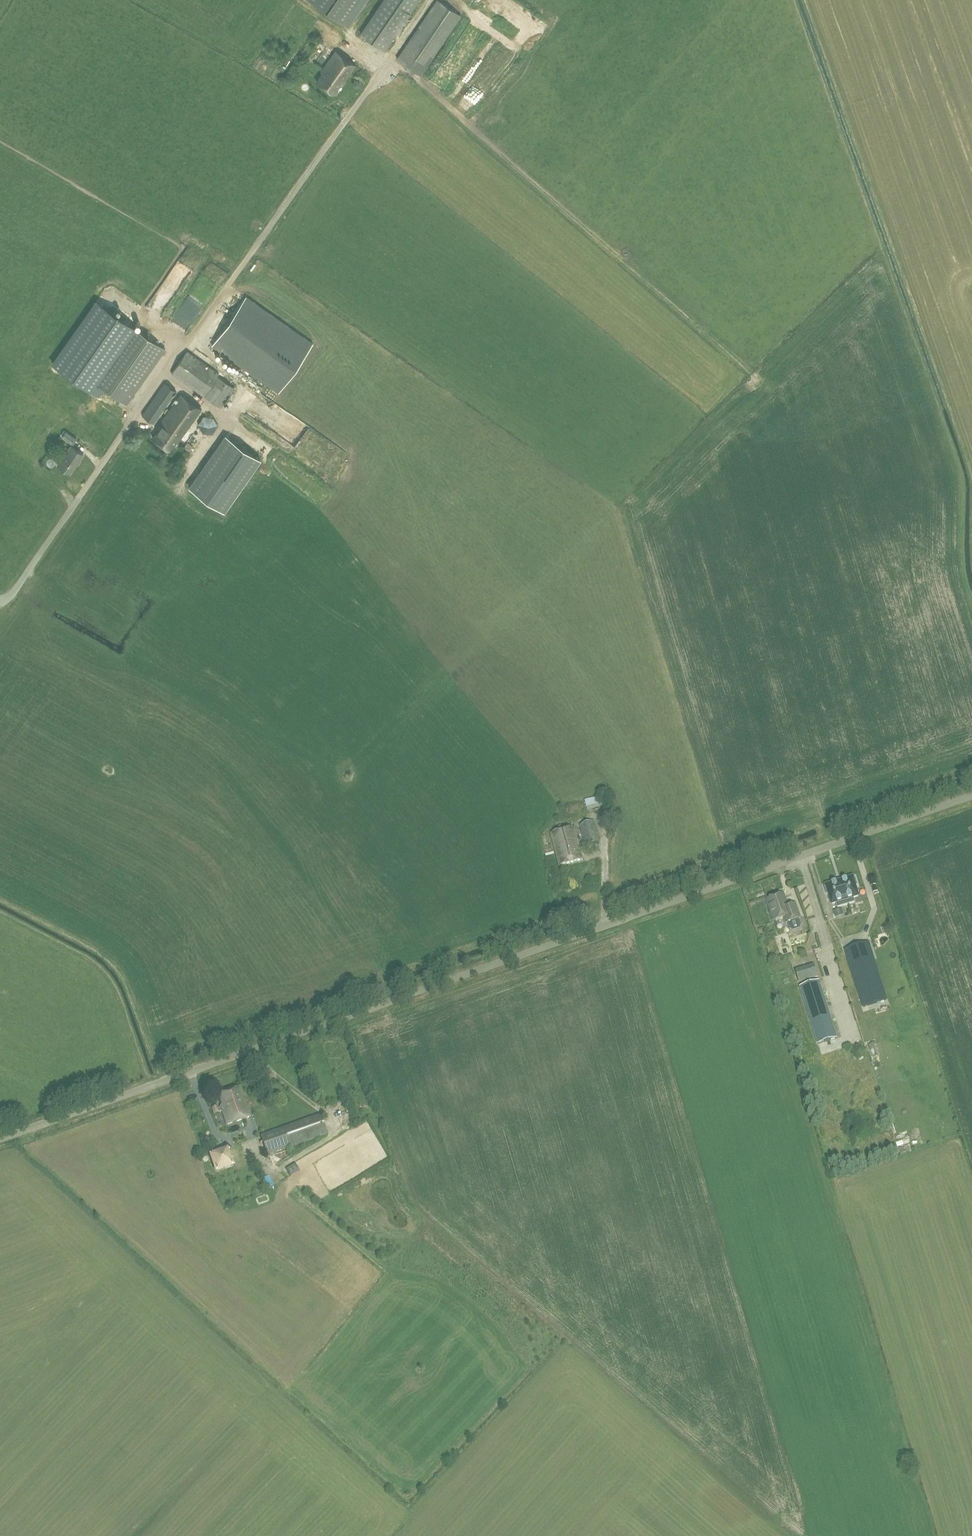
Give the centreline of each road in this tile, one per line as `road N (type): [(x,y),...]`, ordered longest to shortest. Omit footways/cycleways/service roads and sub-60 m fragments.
road 1 (unclassified): [(0,1141),(971,798)]
road 2 (unclassified): [(0,601),(383,68)]

